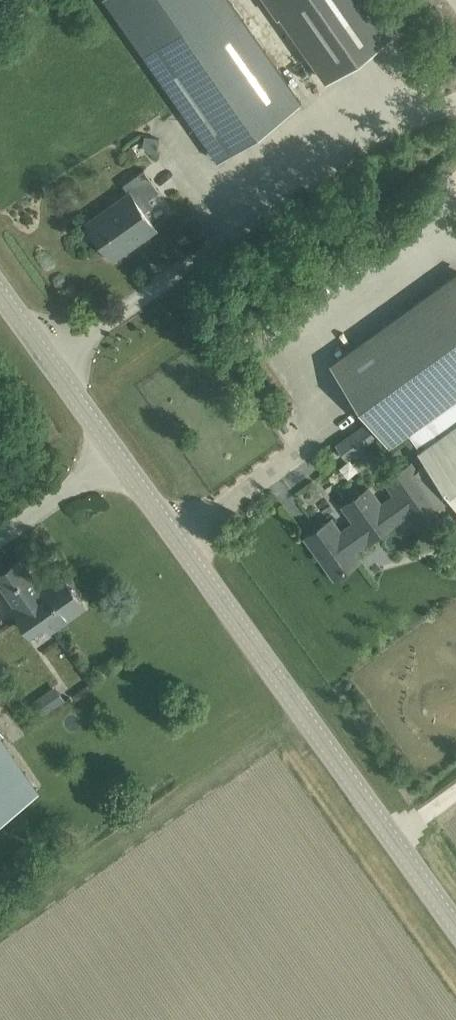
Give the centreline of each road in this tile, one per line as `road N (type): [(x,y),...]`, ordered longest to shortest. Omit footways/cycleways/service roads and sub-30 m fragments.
road 1 (tertiary): [(455,921),(0,294)]

